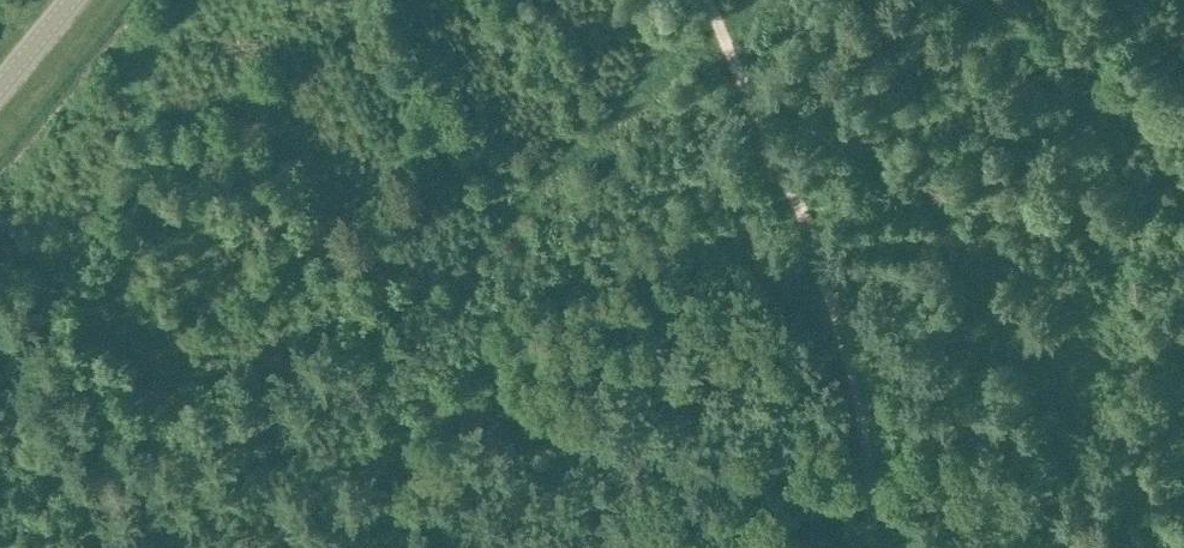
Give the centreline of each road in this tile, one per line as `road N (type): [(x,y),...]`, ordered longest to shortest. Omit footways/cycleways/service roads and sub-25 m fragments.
road 1 (track): [(872,547),(851,361),(799,215),(702,0)]
road 2 (track): [(522,195),(717,34),(772,0)]

